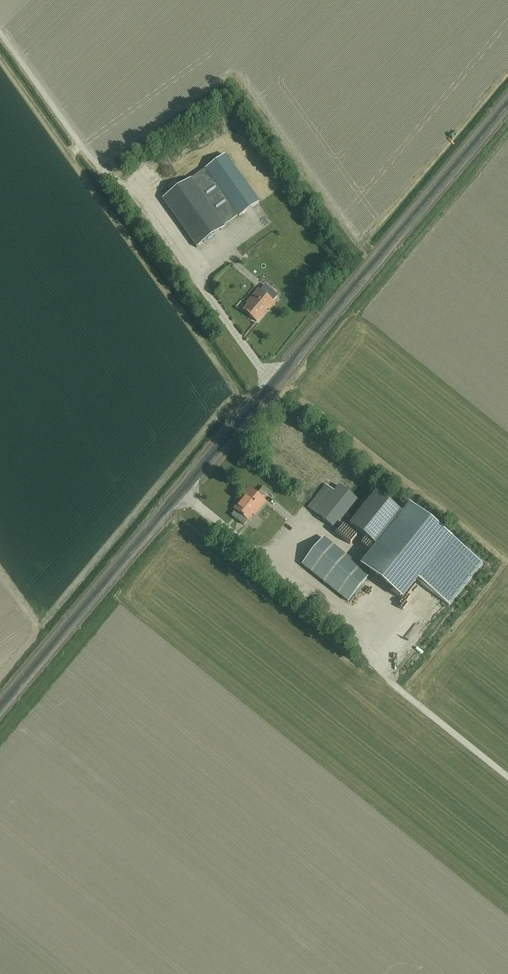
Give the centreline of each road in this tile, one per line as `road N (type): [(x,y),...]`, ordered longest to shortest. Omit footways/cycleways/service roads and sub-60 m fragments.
road 1 (unclassified): [(0,705),(507,102)]

